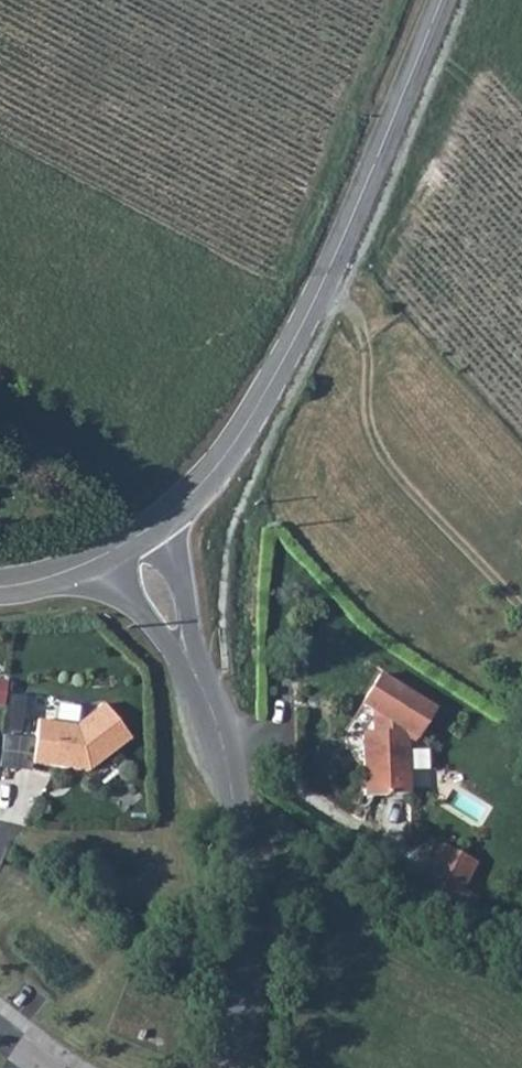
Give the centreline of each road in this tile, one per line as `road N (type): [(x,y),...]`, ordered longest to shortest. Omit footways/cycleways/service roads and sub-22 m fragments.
road 1 (tertiary): [(445,0),(326,281),(241,435),(164,525)]
road 2 (unclassified): [(192,669),(229,758),(247,995),(225,1067)]
road 3 (track): [(326,281),(359,311),(369,425),(395,473),(521,612)]
road 4 (unclassified): [(192,669),(185,592),(164,525)]
road 5 (unclassified): [(94,566),(192,669)]

